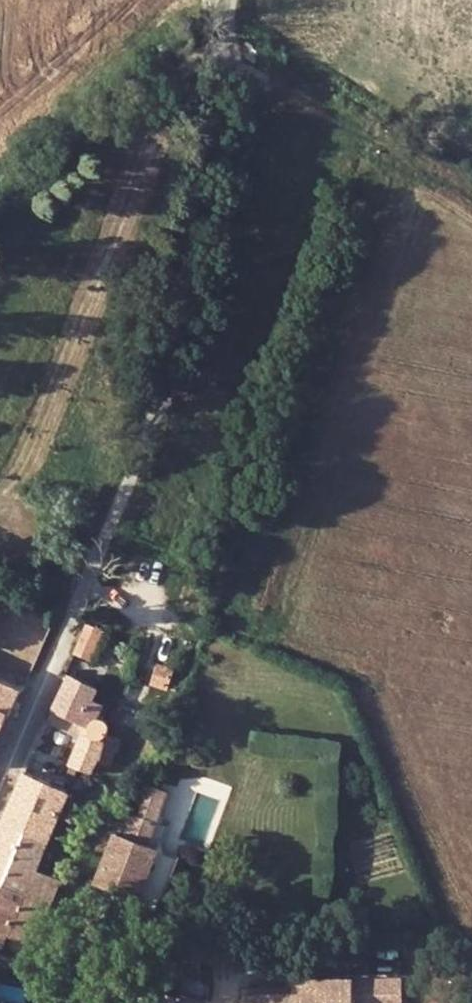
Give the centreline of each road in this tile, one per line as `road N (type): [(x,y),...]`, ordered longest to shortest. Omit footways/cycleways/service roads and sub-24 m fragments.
road 1 (unclassified): [(234,0),(149,387),(0,782)]
road 2 (track): [(0,169),(176,7),(195,0)]

